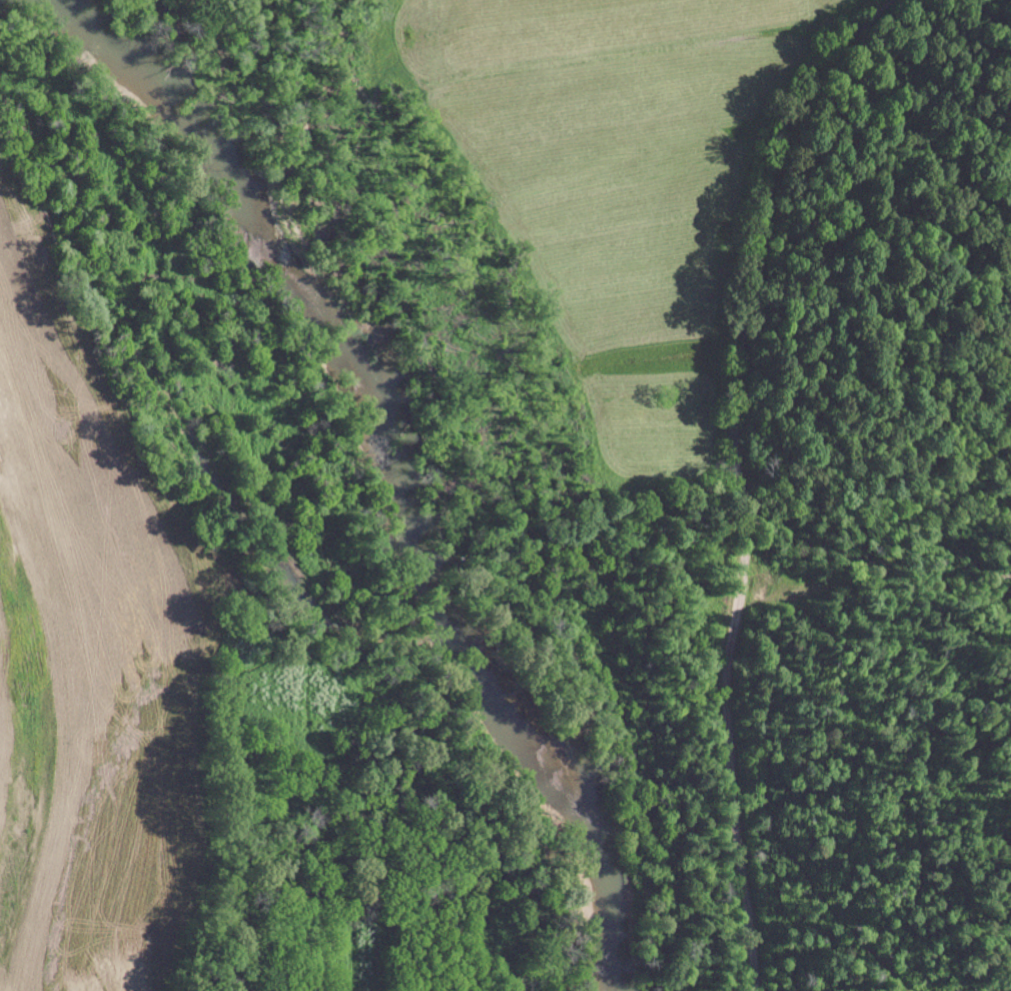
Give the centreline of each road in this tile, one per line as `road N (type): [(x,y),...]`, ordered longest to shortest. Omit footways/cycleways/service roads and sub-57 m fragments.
road 1 (residential): [(754,990),(729,672),(751,511),(739,432),(750,303),(794,108),(888,0)]

